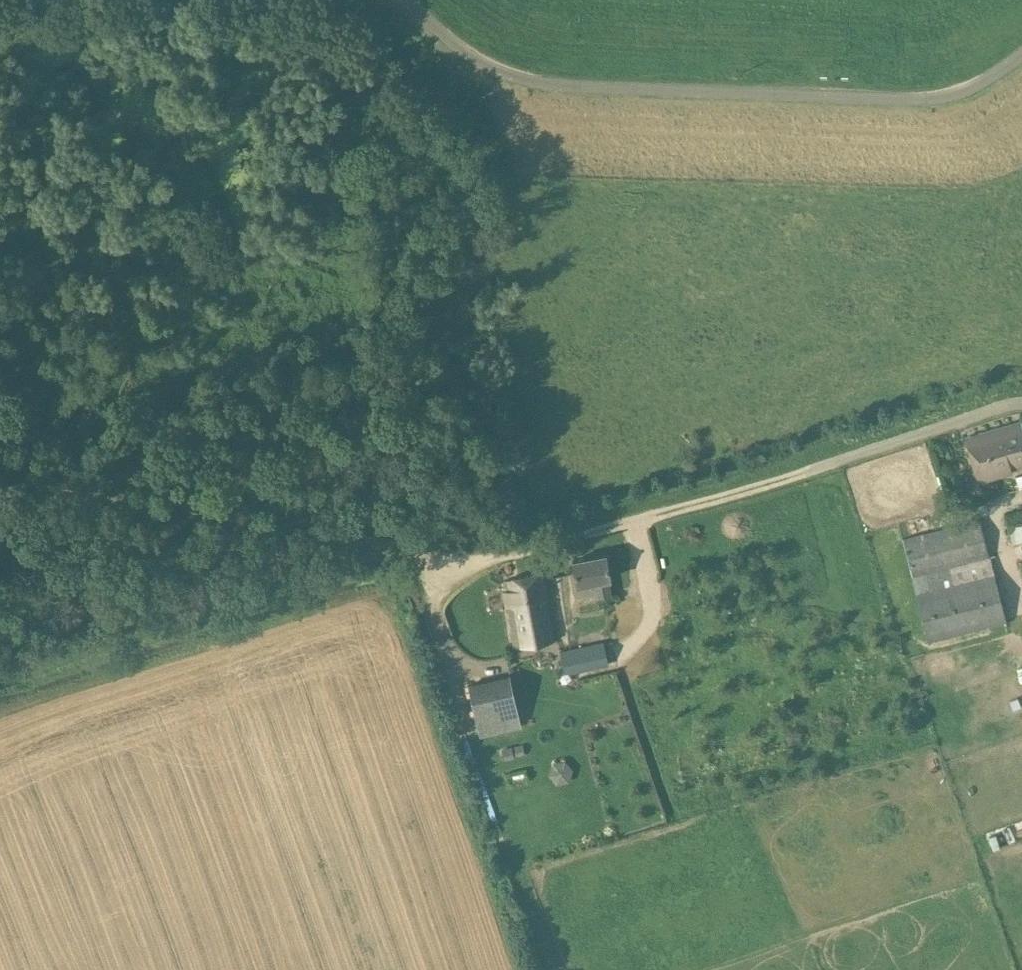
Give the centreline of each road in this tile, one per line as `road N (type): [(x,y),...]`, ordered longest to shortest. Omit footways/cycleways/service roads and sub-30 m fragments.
road 1 (unclassified): [(1021,54),(970,89),(925,100),(588,87),(512,76),(481,62),(407,0)]
road 2 (unclassified): [(1021,402),(491,560)]

